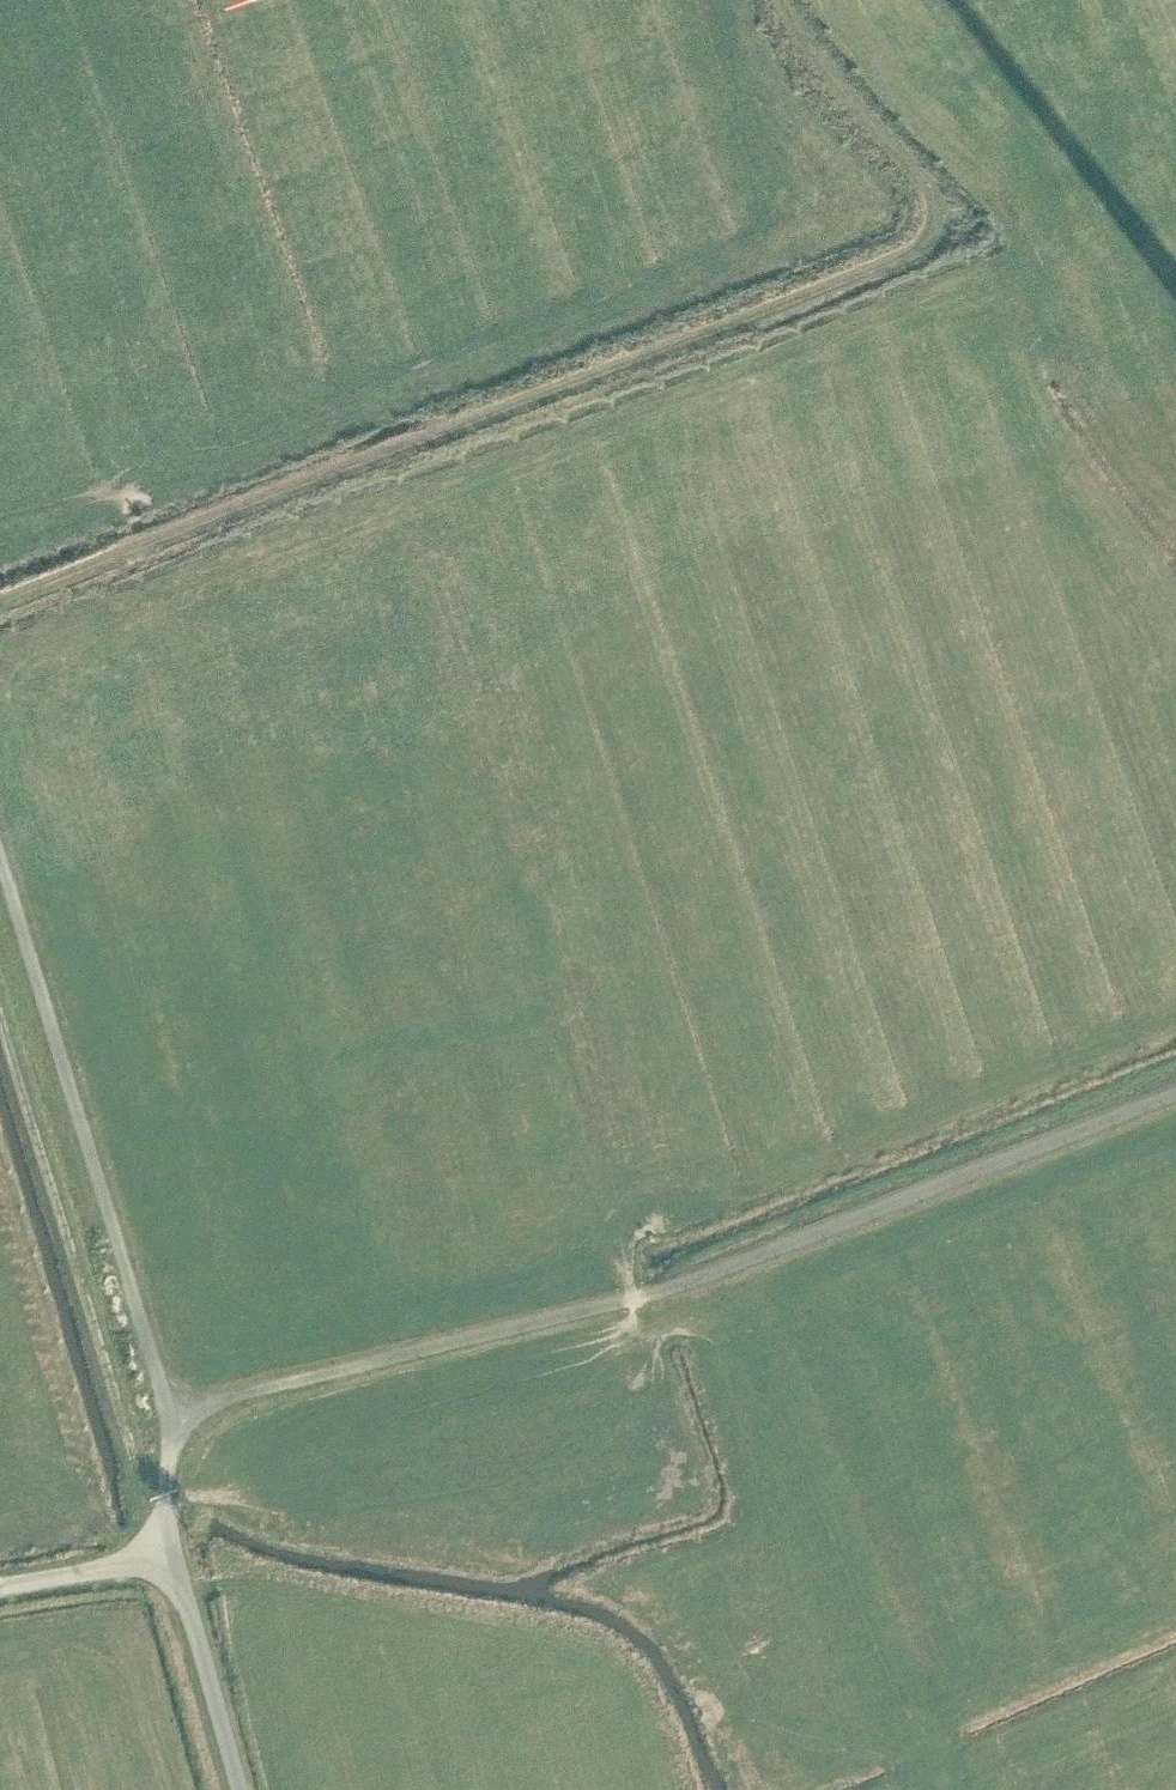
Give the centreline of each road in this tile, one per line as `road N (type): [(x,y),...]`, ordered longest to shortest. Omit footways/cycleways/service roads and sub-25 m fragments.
road 1 (track): [(0,598),(919,250),(936,214),(918,172),(855,107),(788,0)]
road 2 (track): [(154,1398),(686,1268),(1175,1074)]
road 3 (track): [(168,1546),(142,1264),(0,827)]
road 4 (unclassified): [(0,1578),(168,1546),(243,1789)]

